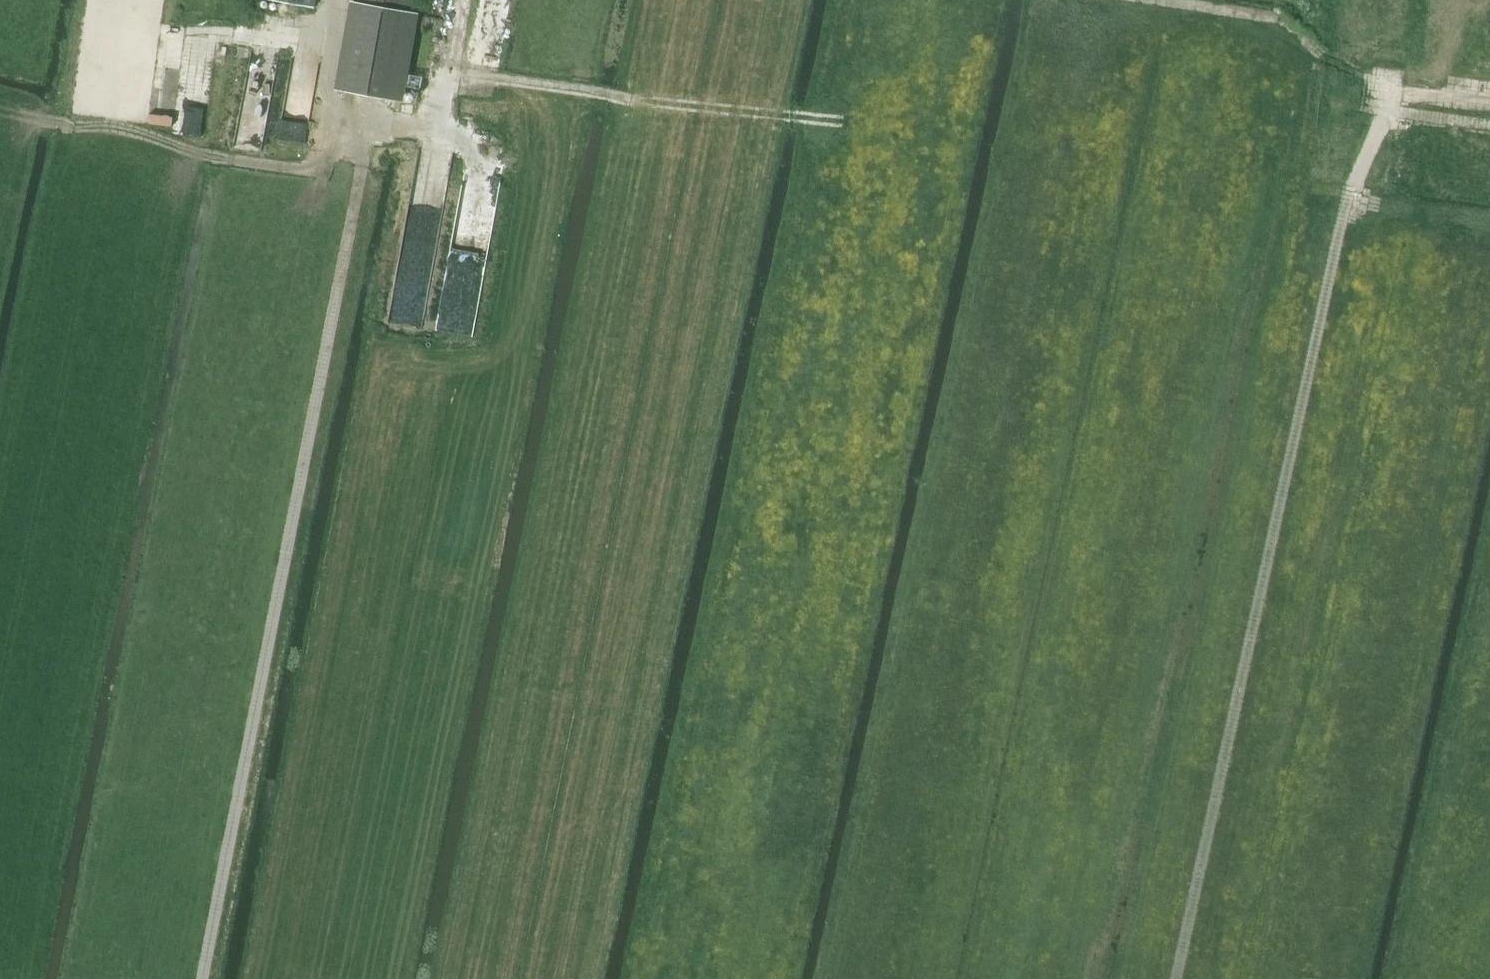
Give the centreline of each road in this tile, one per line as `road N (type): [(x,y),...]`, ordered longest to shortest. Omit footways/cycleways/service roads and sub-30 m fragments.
road 1 (track): [(1175,978),(1343,214),(1387,109),(1489,122)]
road 2 (track): [(203,978),(360,171),(319,135),(332,50)]

